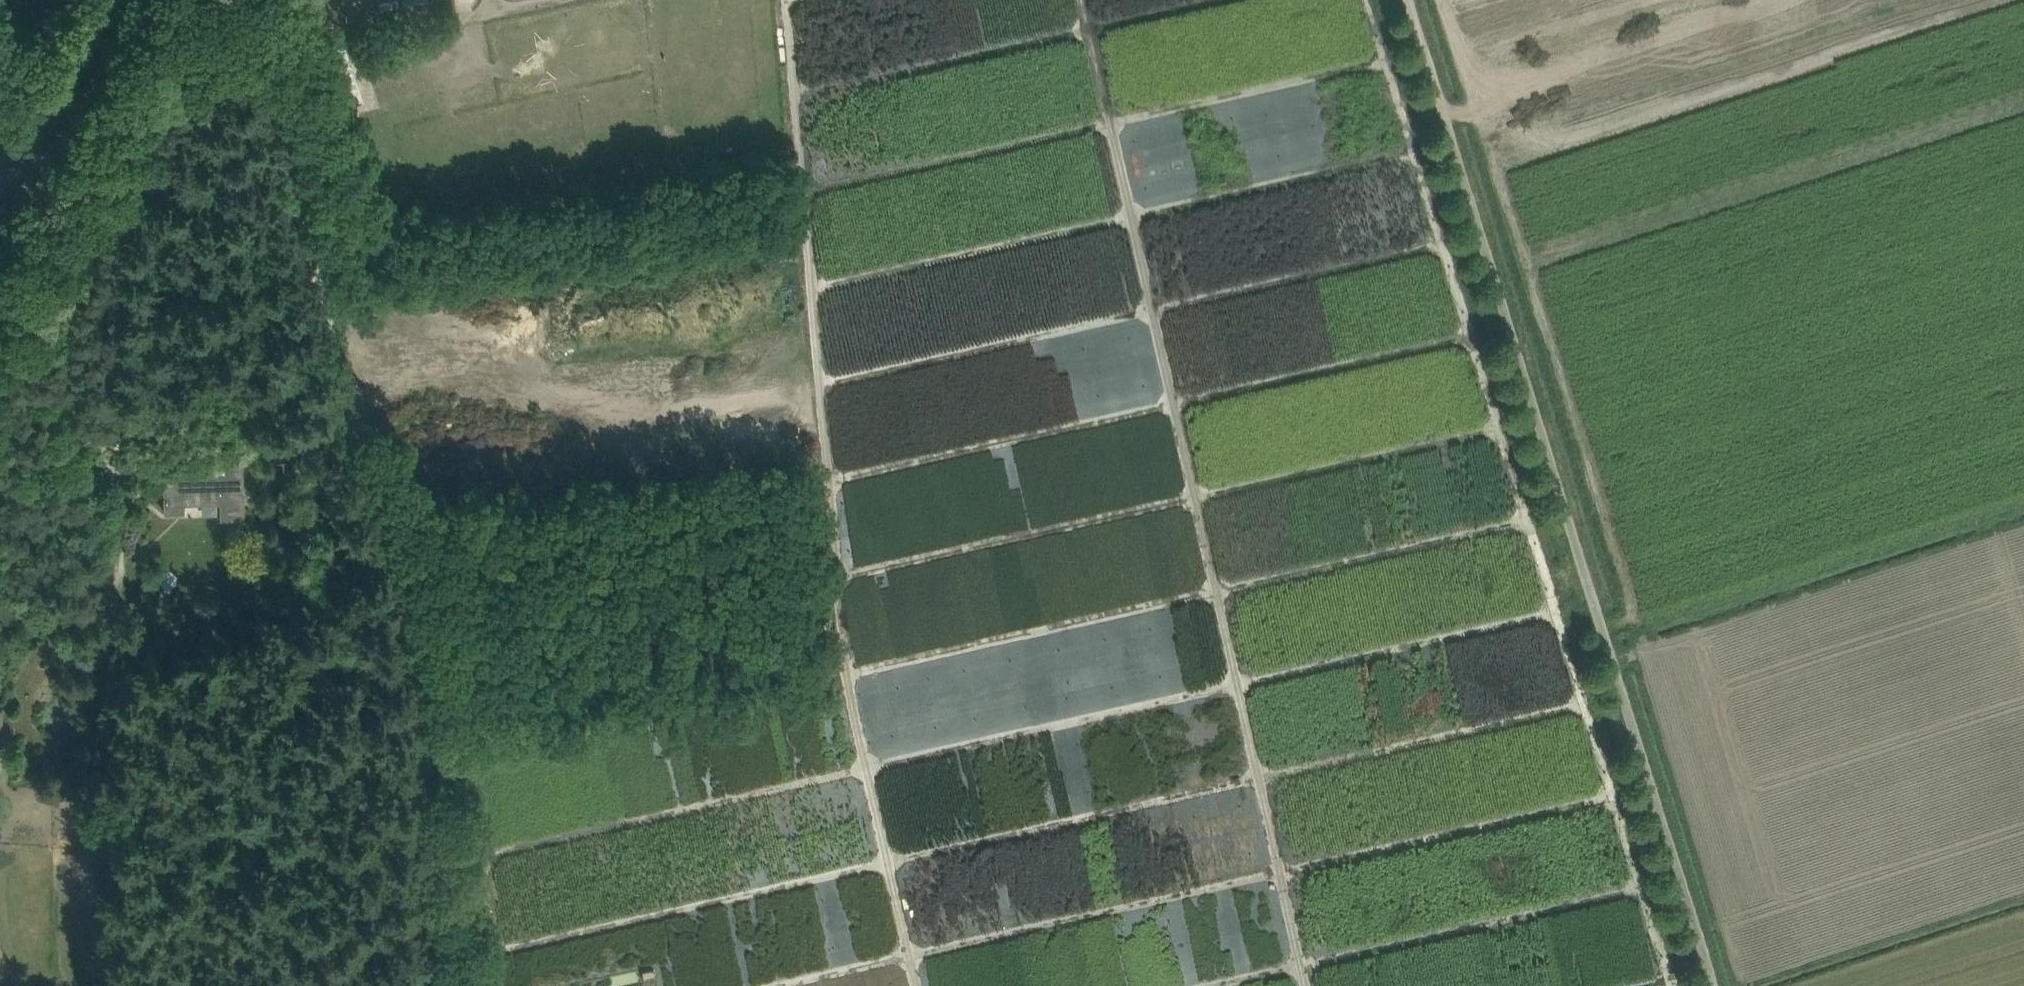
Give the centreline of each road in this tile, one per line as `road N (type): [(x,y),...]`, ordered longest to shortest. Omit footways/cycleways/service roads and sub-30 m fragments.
road 1 (unclassified): [(1717,985),(1408,0)]
road 2 (unclassified): [(437,985),(438,724),(420,630),(240,0)]
road 3 (tertiary): [(0,185),(19,187),(54,157),(151,0)]

